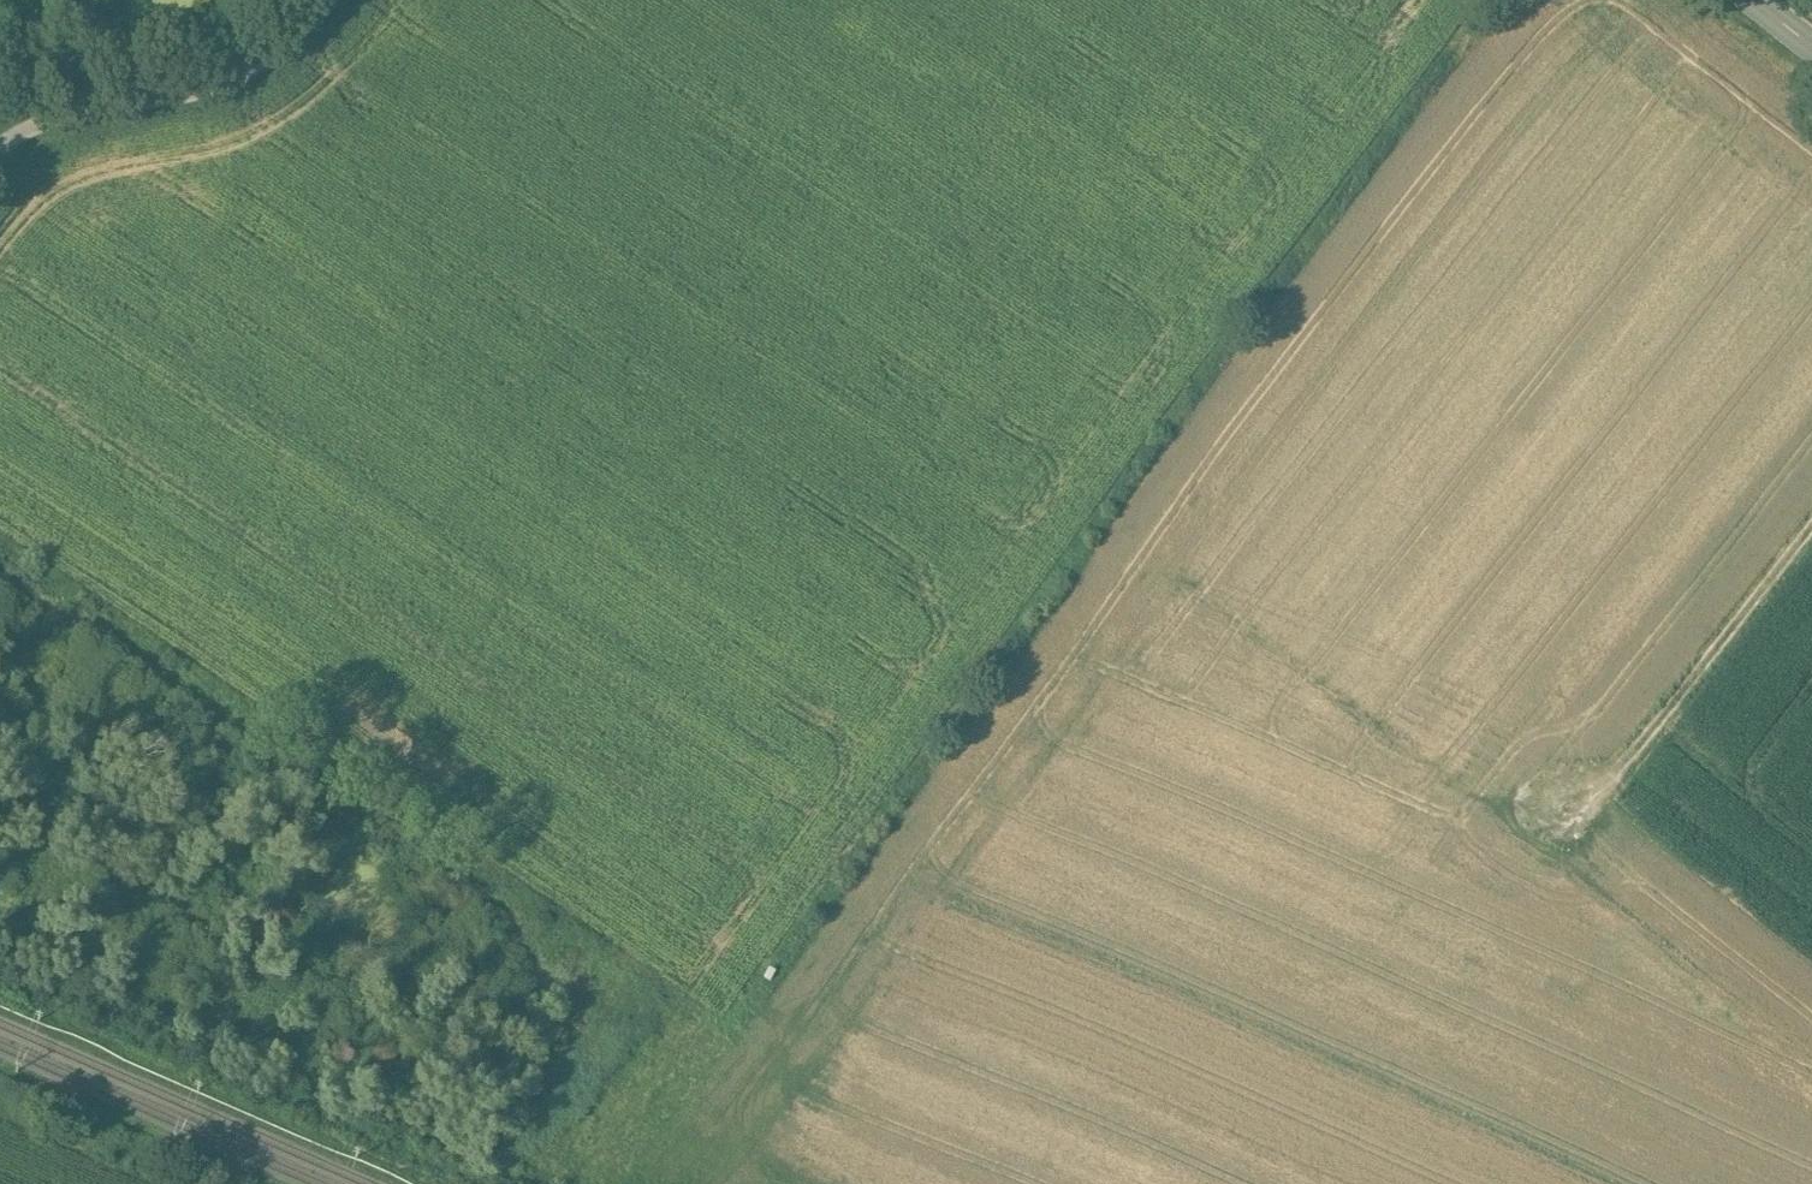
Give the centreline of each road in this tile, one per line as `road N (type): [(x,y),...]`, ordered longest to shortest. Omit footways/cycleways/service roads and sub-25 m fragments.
road 1 (unclassified): [(0,153),(58,125),(212,95),(262,71),(330,0)]

